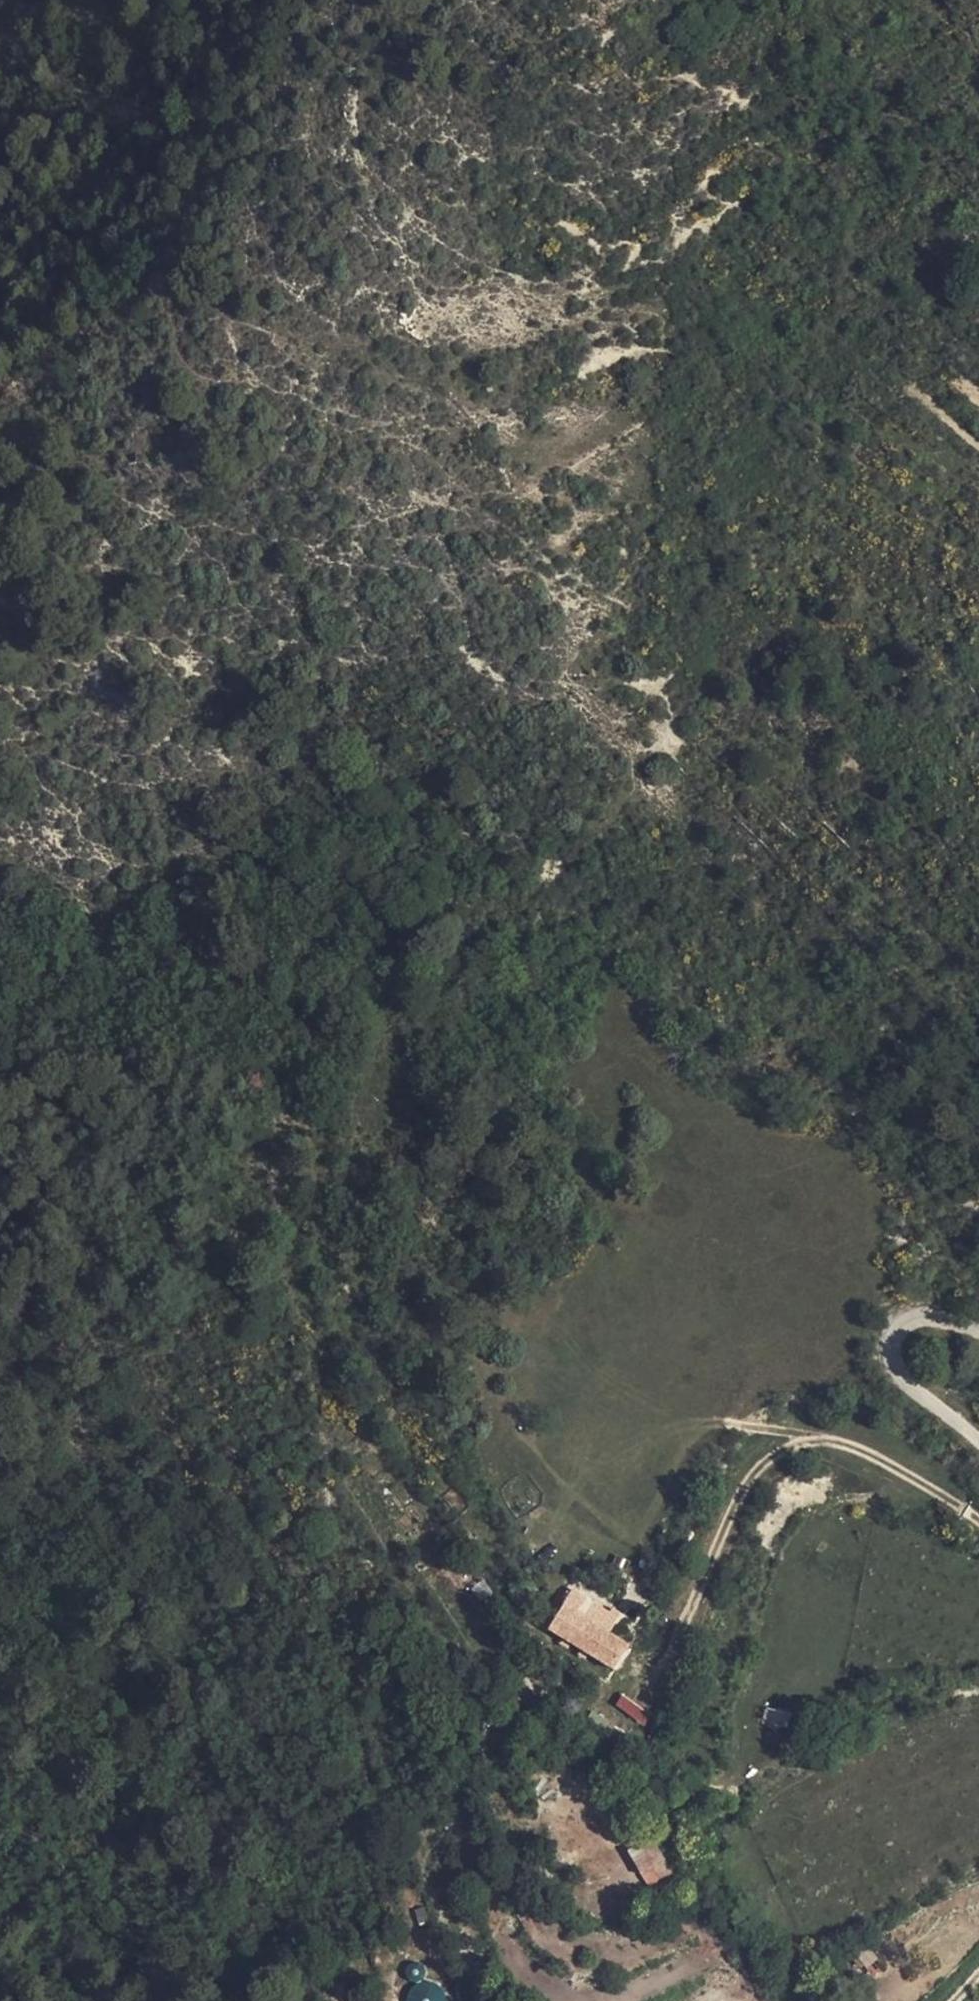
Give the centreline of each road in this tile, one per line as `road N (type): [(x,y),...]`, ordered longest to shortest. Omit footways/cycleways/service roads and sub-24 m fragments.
road 1 (track): [(687,1617),(727,1510),(748,1477),(790,1445),(830,1440),(861,1448),(978,1520)]
road 2 (unclassified): [(978,1336),(935,1319),(901,1324),(888,1351),(908,1389),(978,1450)]

